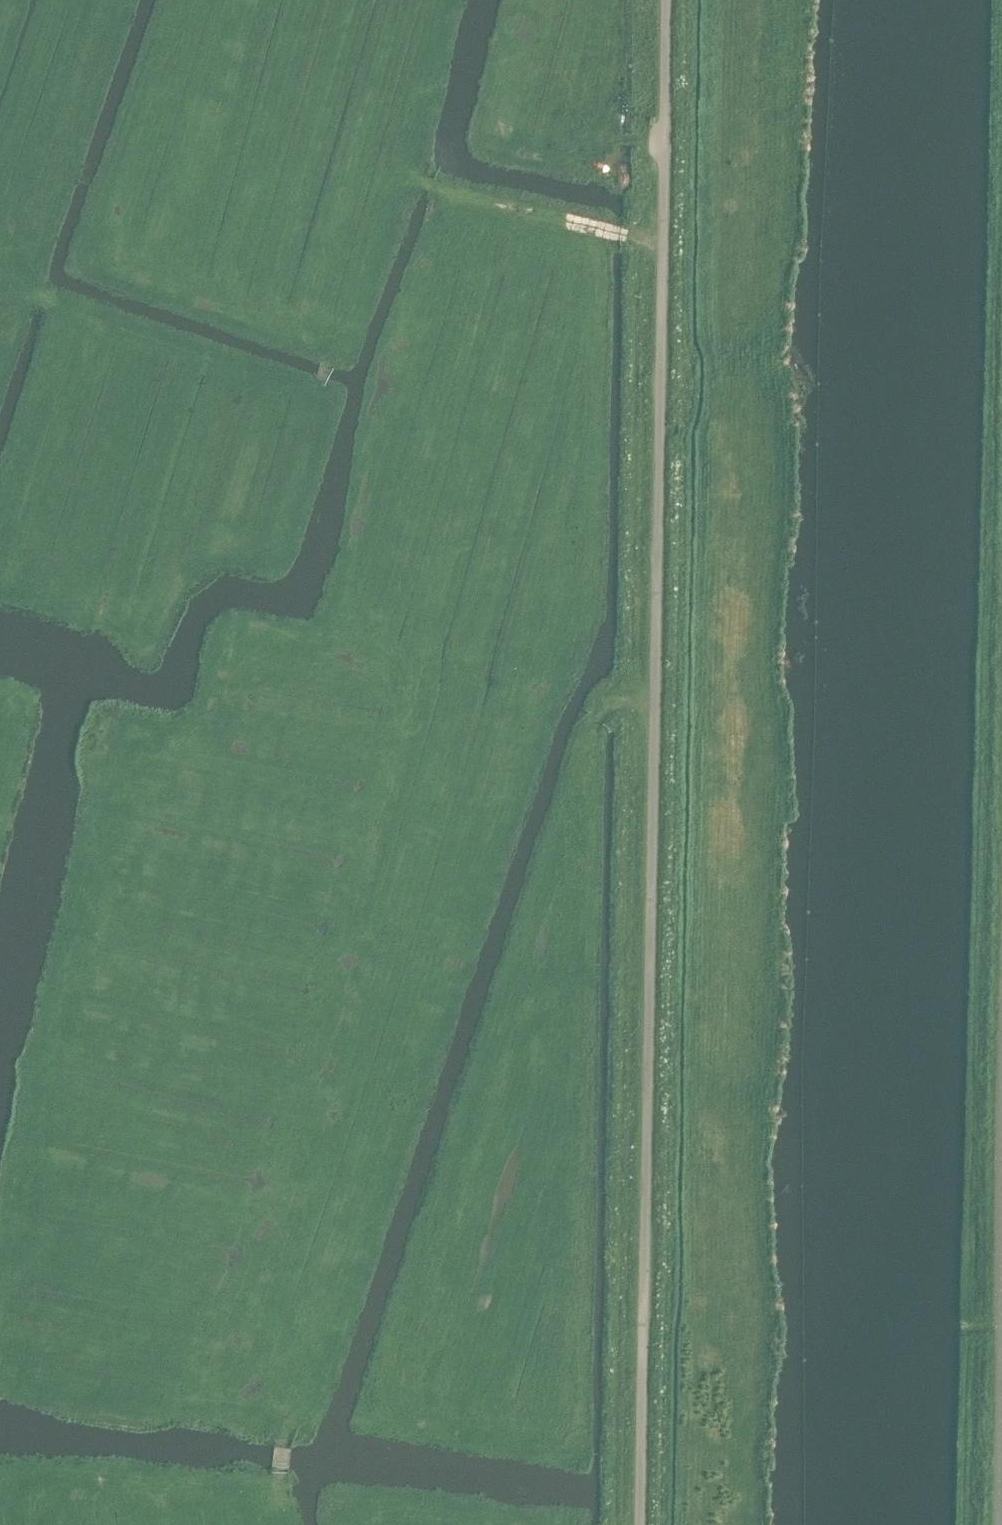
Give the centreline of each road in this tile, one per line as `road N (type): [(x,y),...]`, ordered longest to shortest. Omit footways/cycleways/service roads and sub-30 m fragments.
road 1 (unclassified): [(640,1524),(669,0)]
road 2 (track): [(665,240),(407,176),(327,364)]

